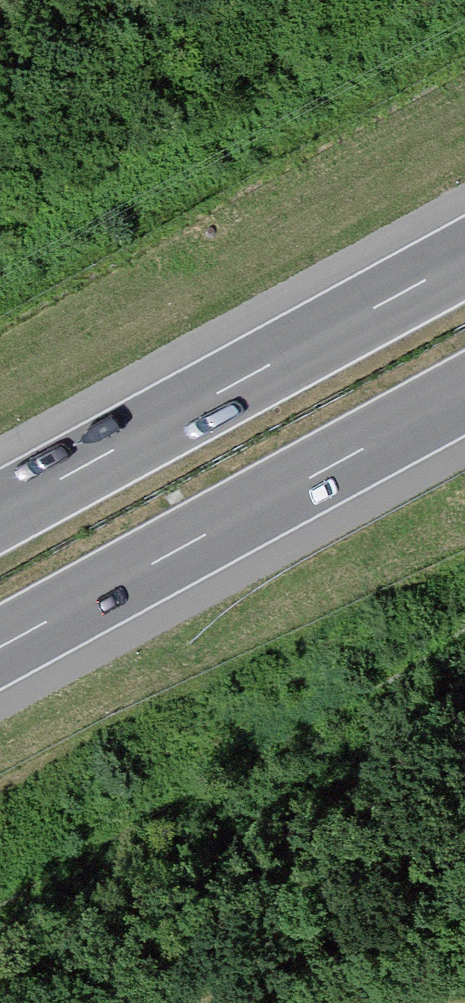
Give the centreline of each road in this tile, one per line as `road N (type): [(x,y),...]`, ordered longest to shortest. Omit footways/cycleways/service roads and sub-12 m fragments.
road 1 (motorway): [(0,647),(464,394)]
road 2 (motorway): [(464,259),(0,512)]

